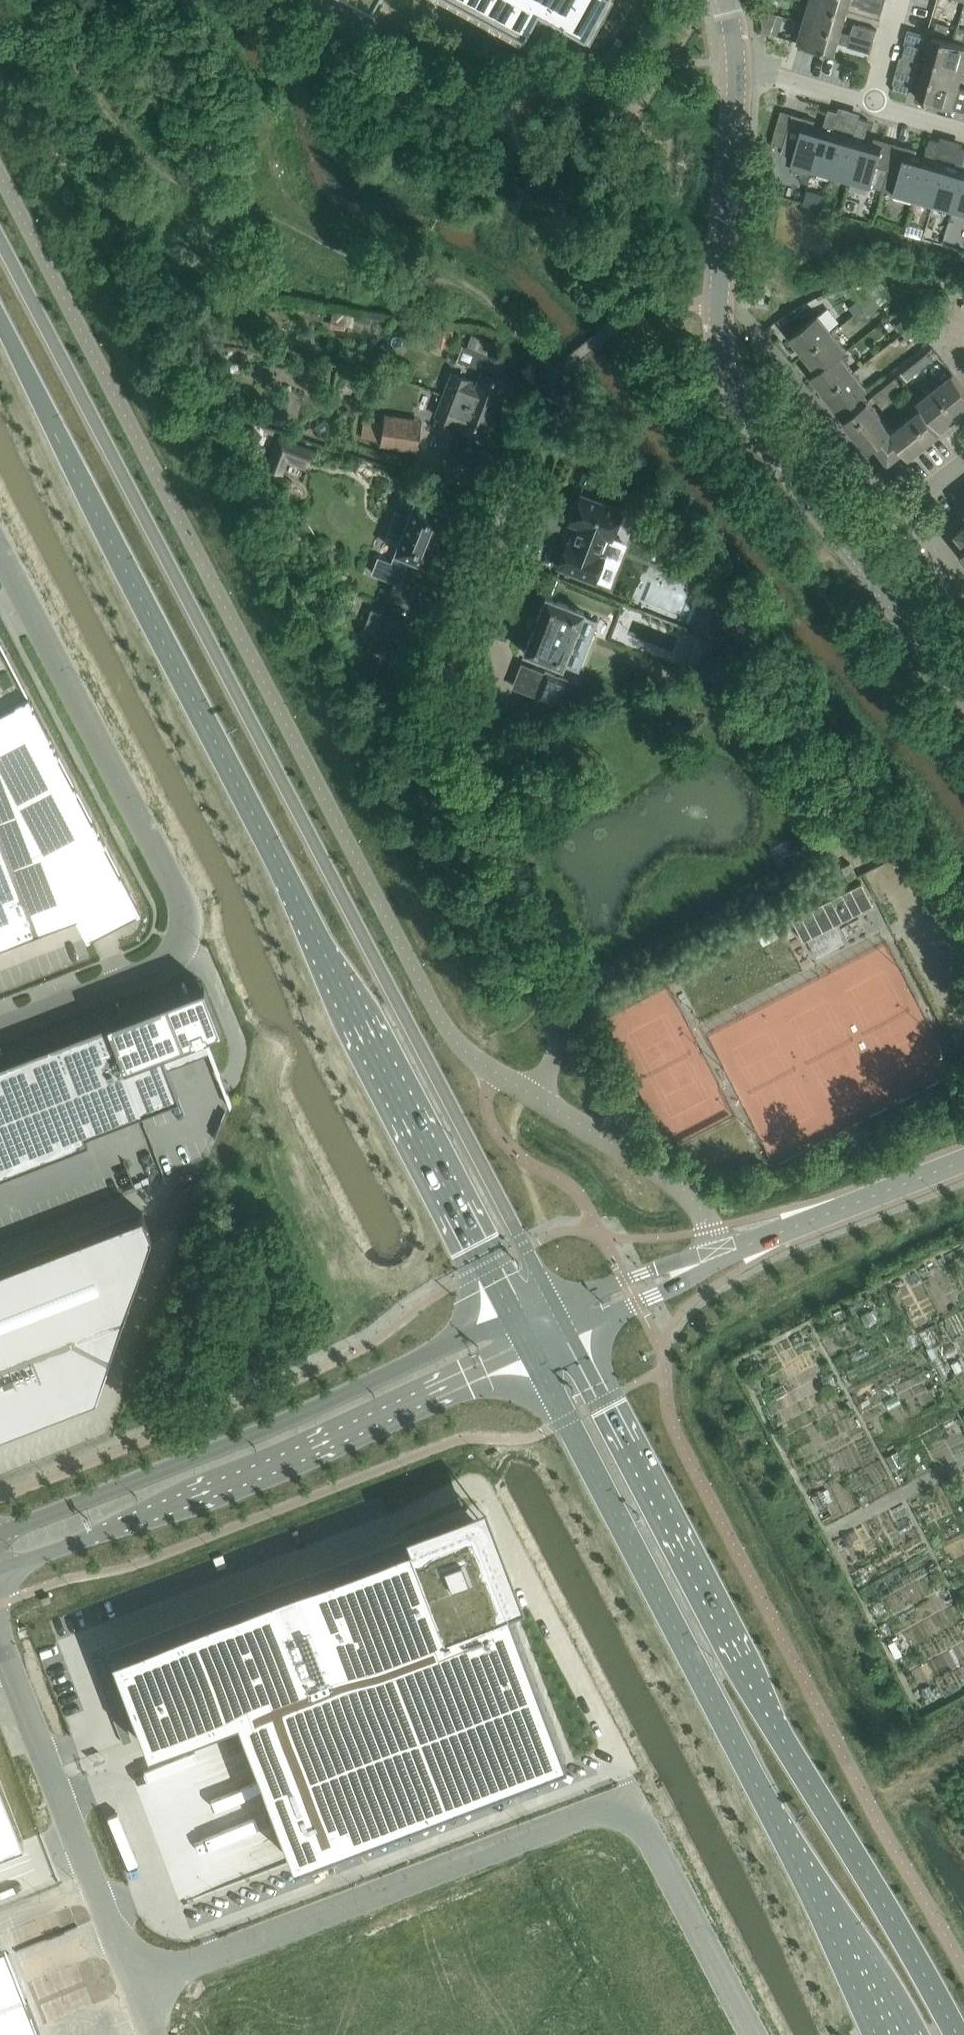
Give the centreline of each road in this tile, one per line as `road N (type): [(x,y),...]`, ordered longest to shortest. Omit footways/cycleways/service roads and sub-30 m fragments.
road 1 (secondary): [(553,1305),(0,243)]
road 2 (secondary): [(0,325),(514,1318)]
road 3 (secondary): [(955,2034),(755,1689),(567,1334)]
road 4 (residential): [(534,1096),(555,1047),(546,1005),(418,768),(418,729),(540,394),(556,376)]
road 5 (secondary): [(529,1349),(892,2034)]
road 6 (unclassified): [(0,549),(186,915),(179,947),(163,963),(0,1028)]
road 7 (unclassified): [(0,1568),(529,1349)]
road 8 (unclassified): [(514,1318),(0,1532)]
road 9 (tertiary): [(854,549),(741,416),(728,386),(717,306),(735,73)]
road 10 (unclassified): [(588,1813),(133,1985)]
road 11 (unclassified): [(0,1640),(133,1985)]
road 12 (unclassified): [(753,2034),(643,1826),(617,1811),(588,1813)]
road 13 (unclassified): [(720,1255),(963,1160)]
road 14 (unclassified): [(534,1096),(685,1187),(720,1255)]
road 15 (tertiary): [(963,688),(854,549)]
road 16 (unclassified): [(720,1255),(553,1305)]
road 17 (unclassified): [(567,1334),(650,1298),(720,1255)]
road 18 (residential): [(735,73),(868,107)]

